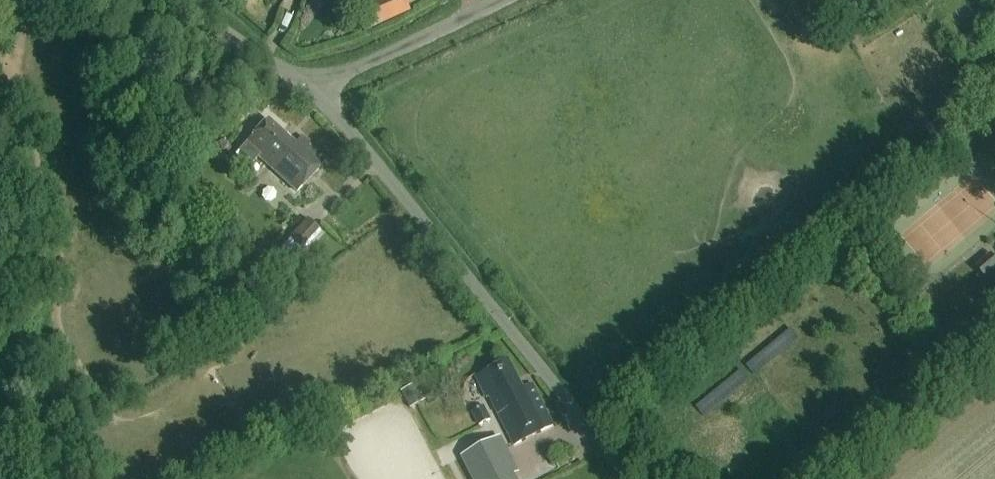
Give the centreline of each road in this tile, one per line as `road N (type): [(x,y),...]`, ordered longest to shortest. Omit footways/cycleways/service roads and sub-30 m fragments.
road 1 (unclassified): [(628,478),(318,89)]
road 2 (unclassified): [(505,0),(318,89)]
road 3 (unclassified): [(318,89),(168,0)]

